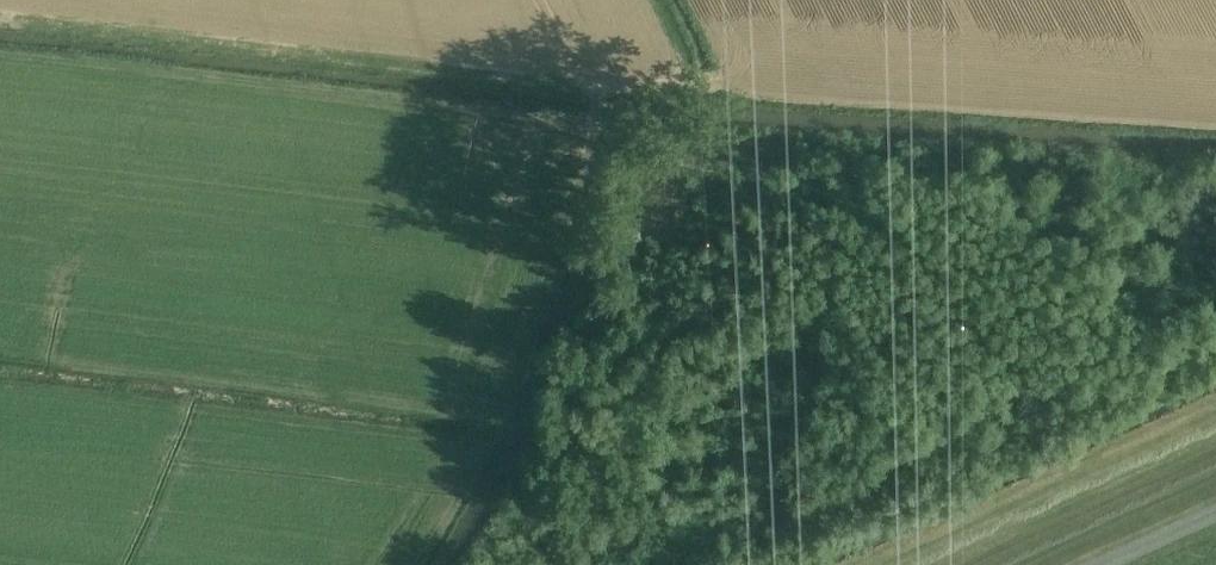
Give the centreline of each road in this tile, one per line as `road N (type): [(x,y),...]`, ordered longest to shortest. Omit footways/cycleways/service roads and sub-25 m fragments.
road 1 (unclassified): [(1090,564),(1215,507)]

